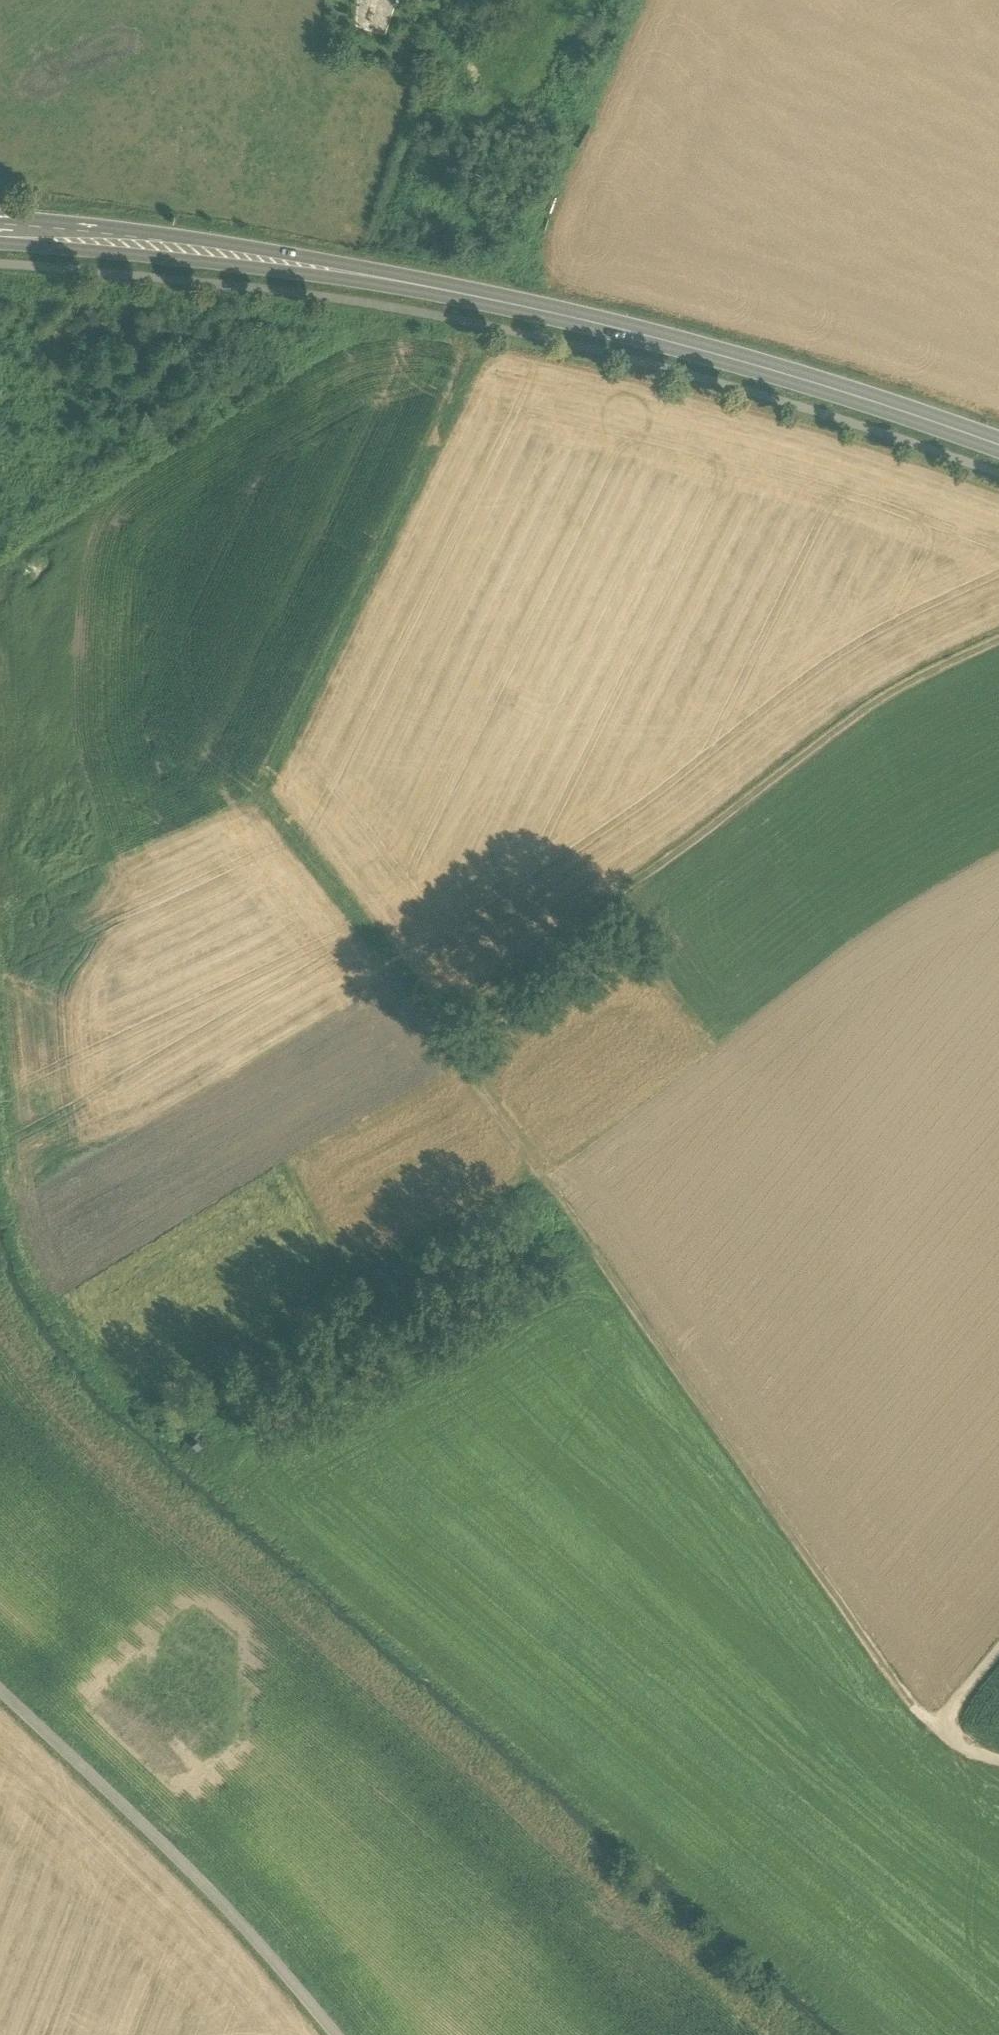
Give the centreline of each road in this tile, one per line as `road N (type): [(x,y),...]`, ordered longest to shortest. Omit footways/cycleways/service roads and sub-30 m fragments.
road 1 (track): [(939,1739),(875,1661),(441,1036),(867,720),(998,650)]
road 2 (primary): [(998,446),(802,379),(373,271),(0,228)]
road 3 (track): [(441,1036),(282,810),(486,367)]
road 4 (residential): [(336,2034),(213,1894),(0,1692)]
road 5 (track): [(998,1769),(939,1739),(998,1667)]

